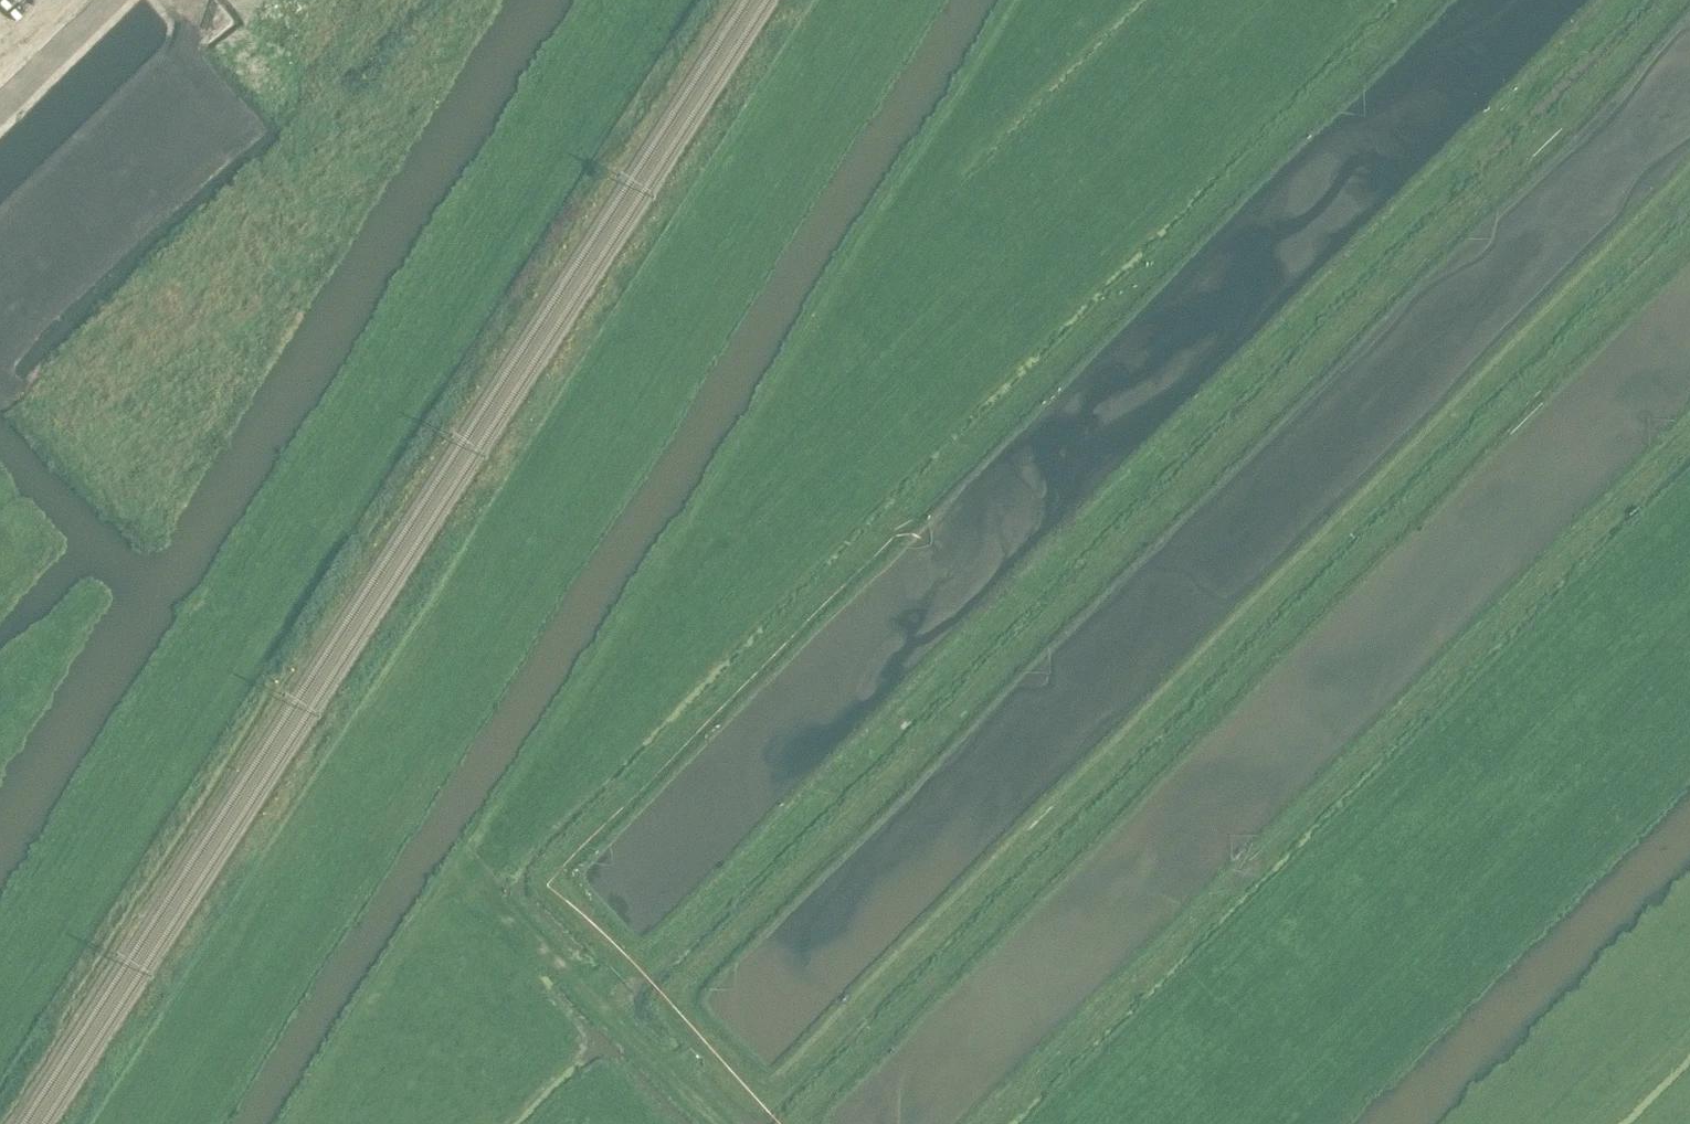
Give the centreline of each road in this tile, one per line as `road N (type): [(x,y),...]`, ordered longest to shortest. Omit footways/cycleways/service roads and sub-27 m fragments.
road 1 (track): [(723,1123),(502,910)]

